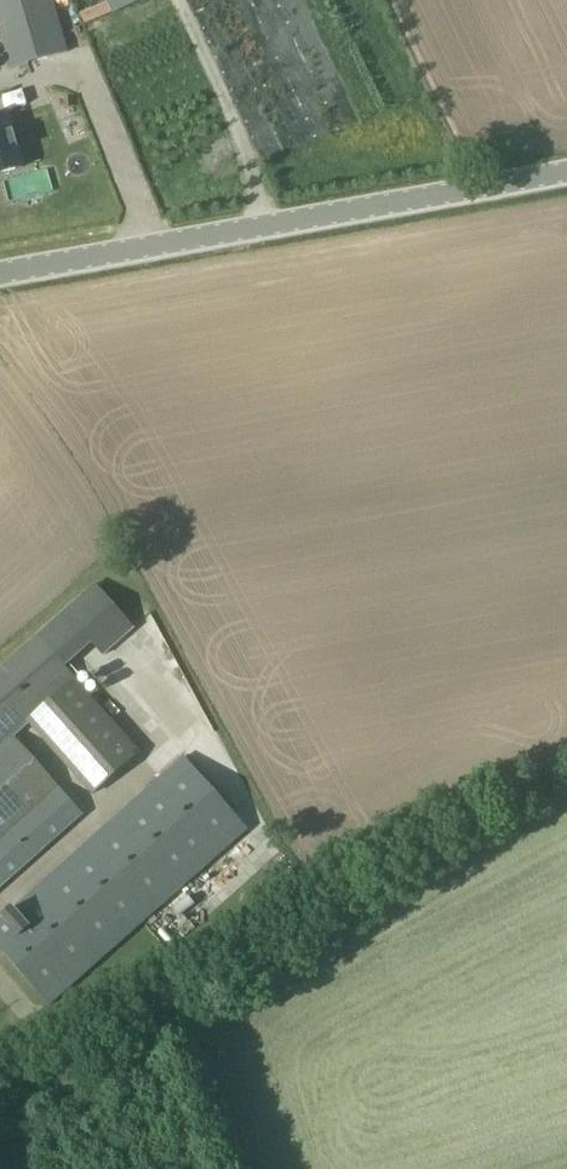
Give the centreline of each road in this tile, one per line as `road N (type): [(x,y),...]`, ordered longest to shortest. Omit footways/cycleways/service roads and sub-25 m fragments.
road 1 (unclassified): [(0,273),(566,174)]

